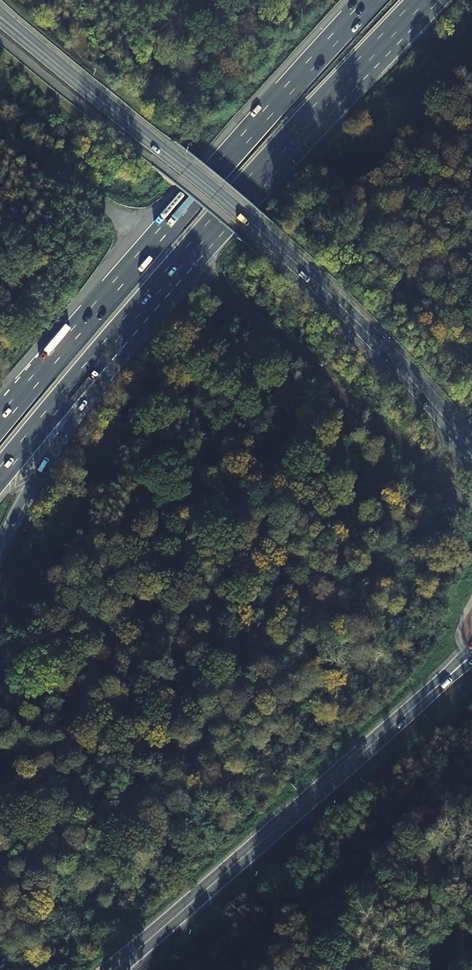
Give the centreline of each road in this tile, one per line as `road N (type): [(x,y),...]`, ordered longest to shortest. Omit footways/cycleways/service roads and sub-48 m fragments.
road 1 (primary): [(2,19),(288,256),(471,452)]
road 2 (motorway): [(370,0),(0,421)]
road 3 (motorway): [(132,325),(286,141),(422,0)]
road 4 (primary): [(439,684),(114,969)]
road 5 (motorway): [(0,545),(54,445),(133,340),(132,325)]
road 6 (motorway): [(0,472),(132,325)]

